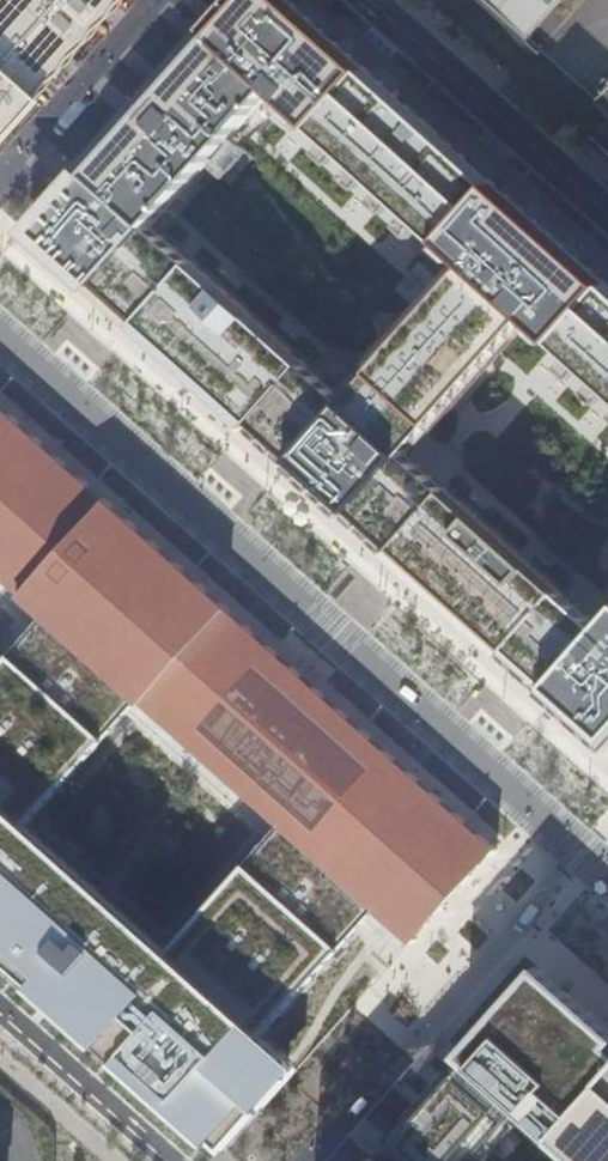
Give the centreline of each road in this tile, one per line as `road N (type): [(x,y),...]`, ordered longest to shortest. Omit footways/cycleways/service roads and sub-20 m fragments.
road 1 (residential): [(607,879),(0,335)]
road 2 (residential): [(368,0),(607,213)]
road 3 (residential): [(172,1160),(0,1008)]

